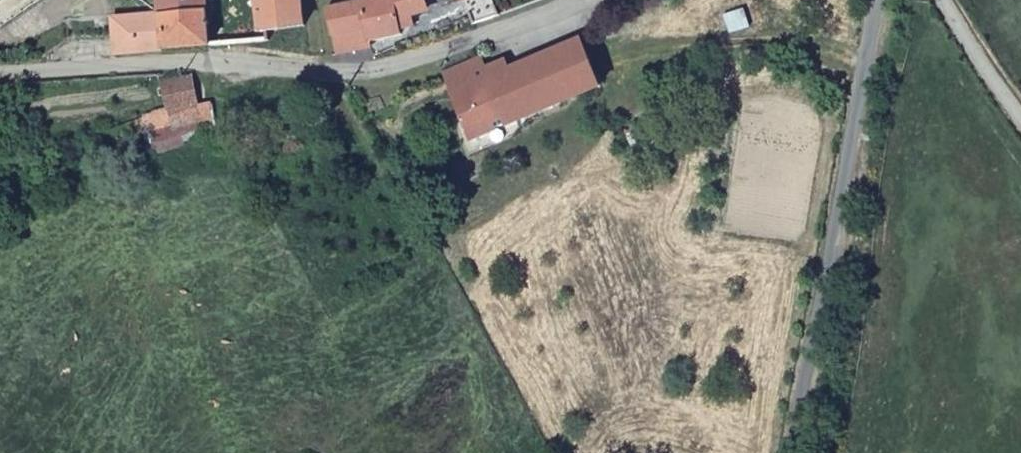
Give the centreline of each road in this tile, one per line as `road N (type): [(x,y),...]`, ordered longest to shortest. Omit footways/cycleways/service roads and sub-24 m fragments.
road 1 (unclassified): [(0,73),(215,62),(385,69),(584,0)]
road 2 (unclassified): [(873,0),(789,452)]
road 3 (unclassified): [(945,0),(1020,117)]

